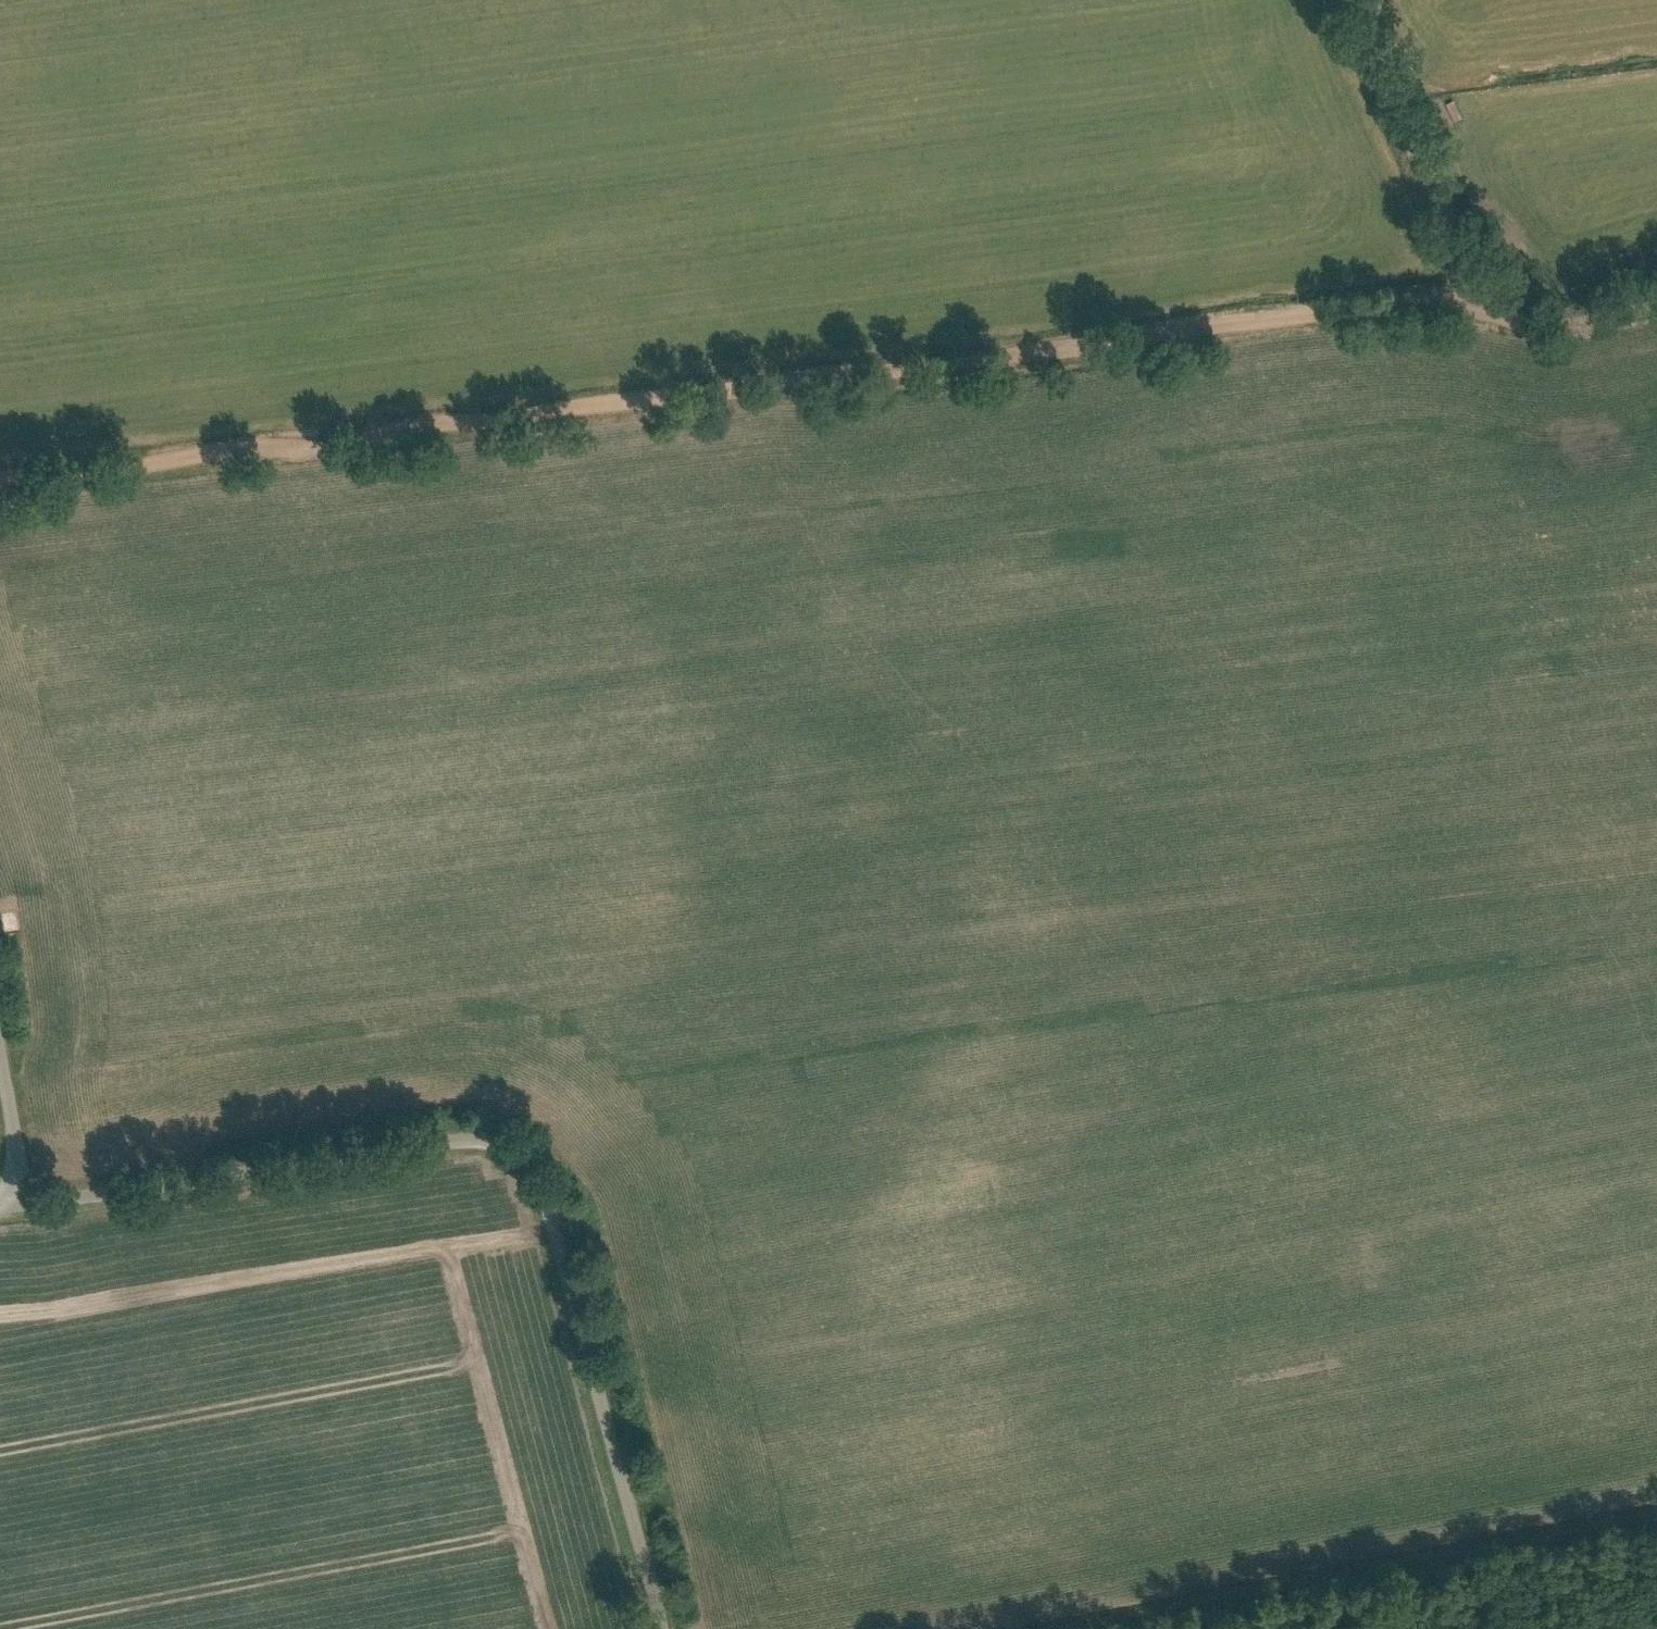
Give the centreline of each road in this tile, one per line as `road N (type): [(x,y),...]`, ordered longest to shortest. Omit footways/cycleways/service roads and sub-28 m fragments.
road 1 (track): [(0,484),(1447,300)]
road 2 (unclassified): [(663,1628),(543,1189),(511,1146),(457,1140),(23,1205)]
road 3 (track): [(1343,0),(1447,246),(1447,300),(1565,328),(1656,306)]
road 4 (unclassified): [(23,1205),(0,1080)]

